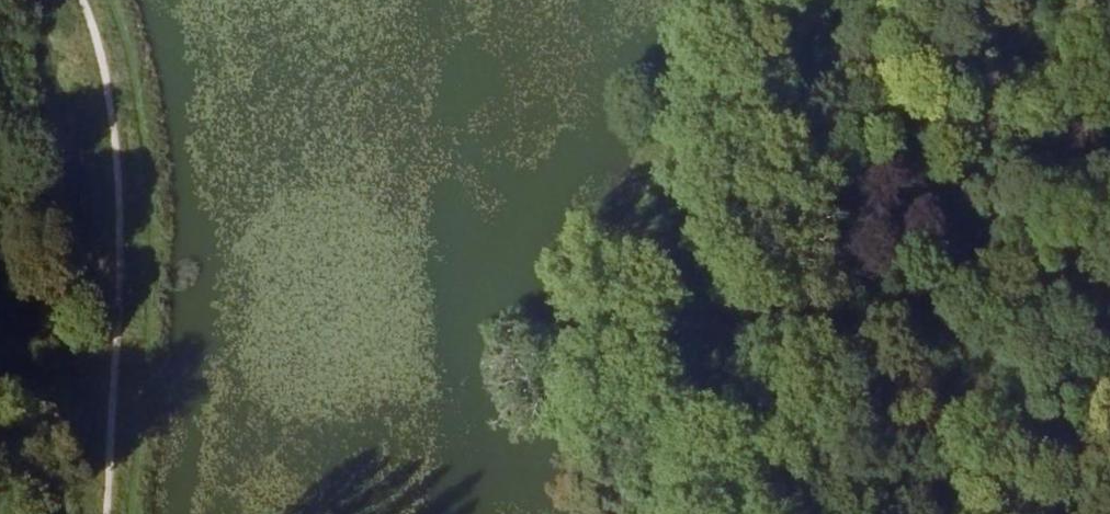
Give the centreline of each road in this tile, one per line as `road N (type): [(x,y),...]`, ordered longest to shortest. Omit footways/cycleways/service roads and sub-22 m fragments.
road 1 (track): [(81,0),(126,115),(125,350),(111,513)]
road 2 (track): [(775,513),(737,335),(774,57),(789,0)]

